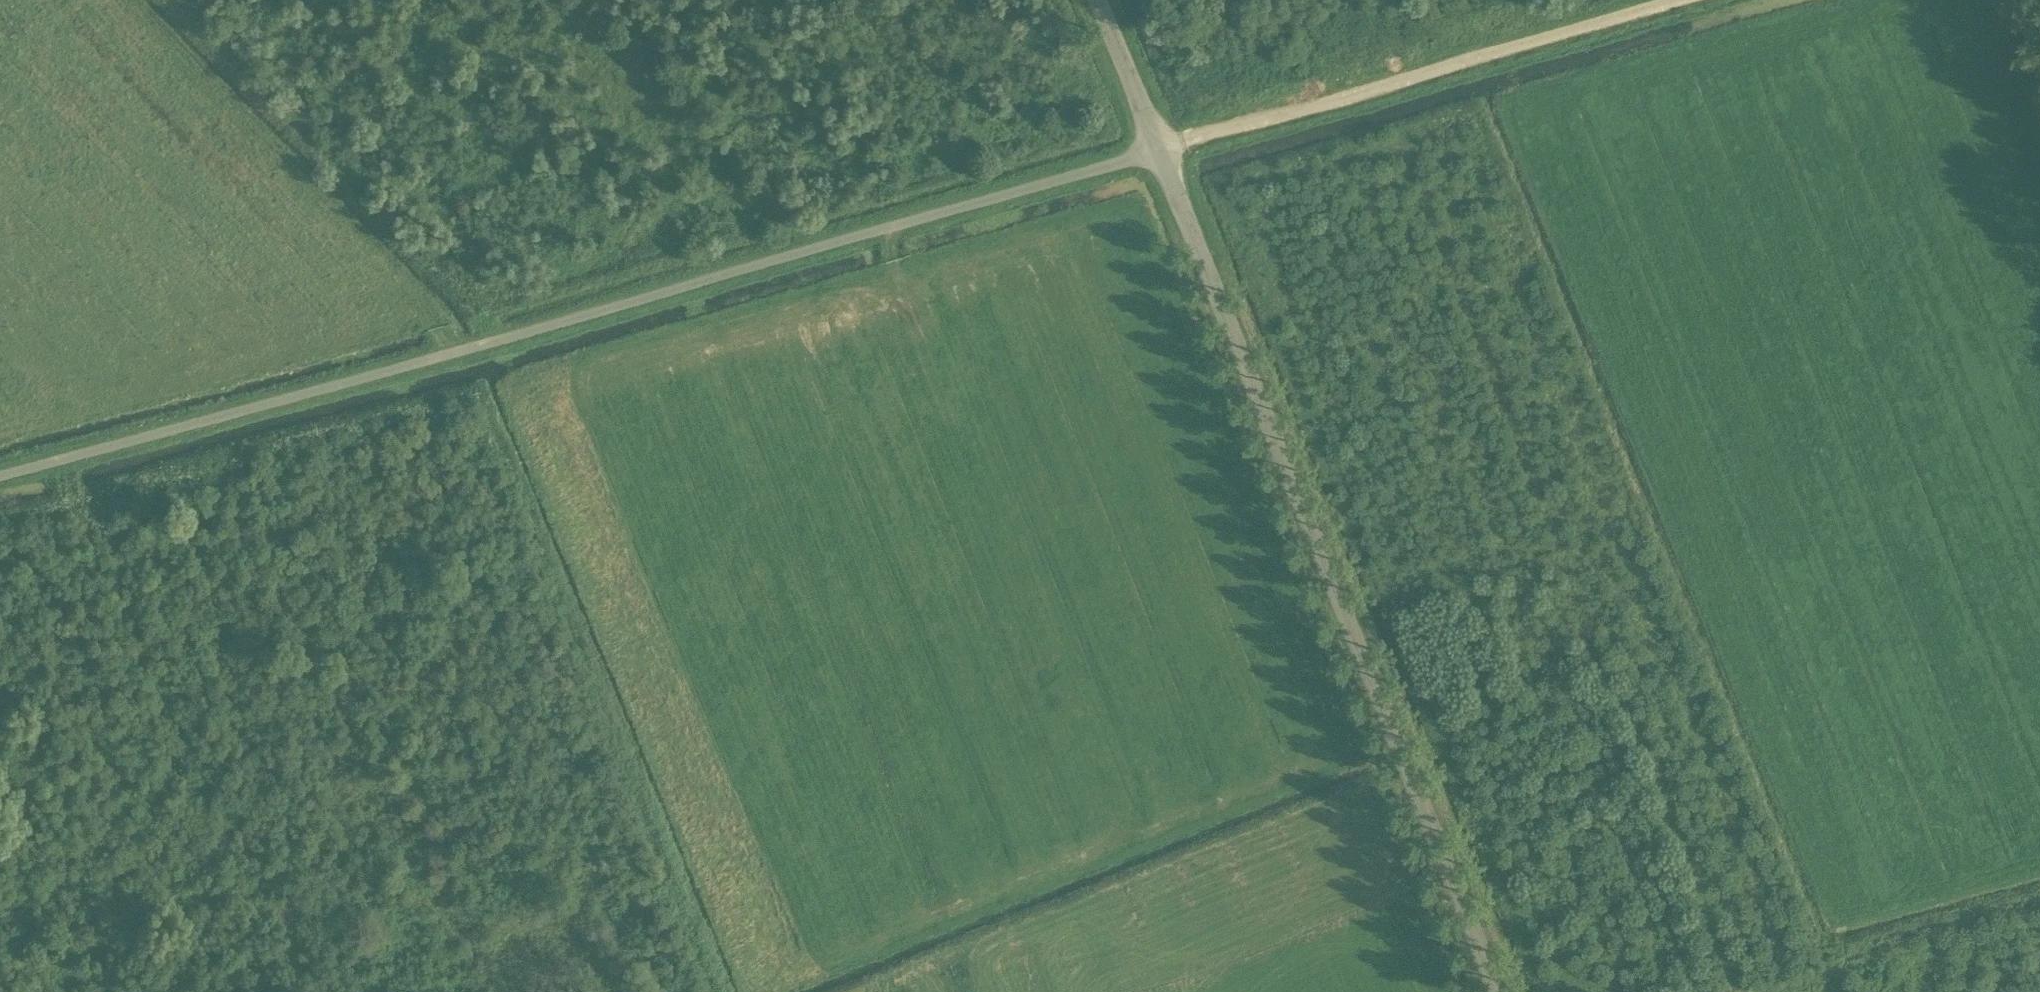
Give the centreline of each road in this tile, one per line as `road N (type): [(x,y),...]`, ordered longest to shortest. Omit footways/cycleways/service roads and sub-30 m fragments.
road 1 (unclassified): [(0,482),(1168,151)]
road 2 (unclassified): [(1506,991),(1168,151)]
road 3 (track): [(1168,151),(1694,0)]
road 4 (unclassified): [(1168,151),(1107,0)]

